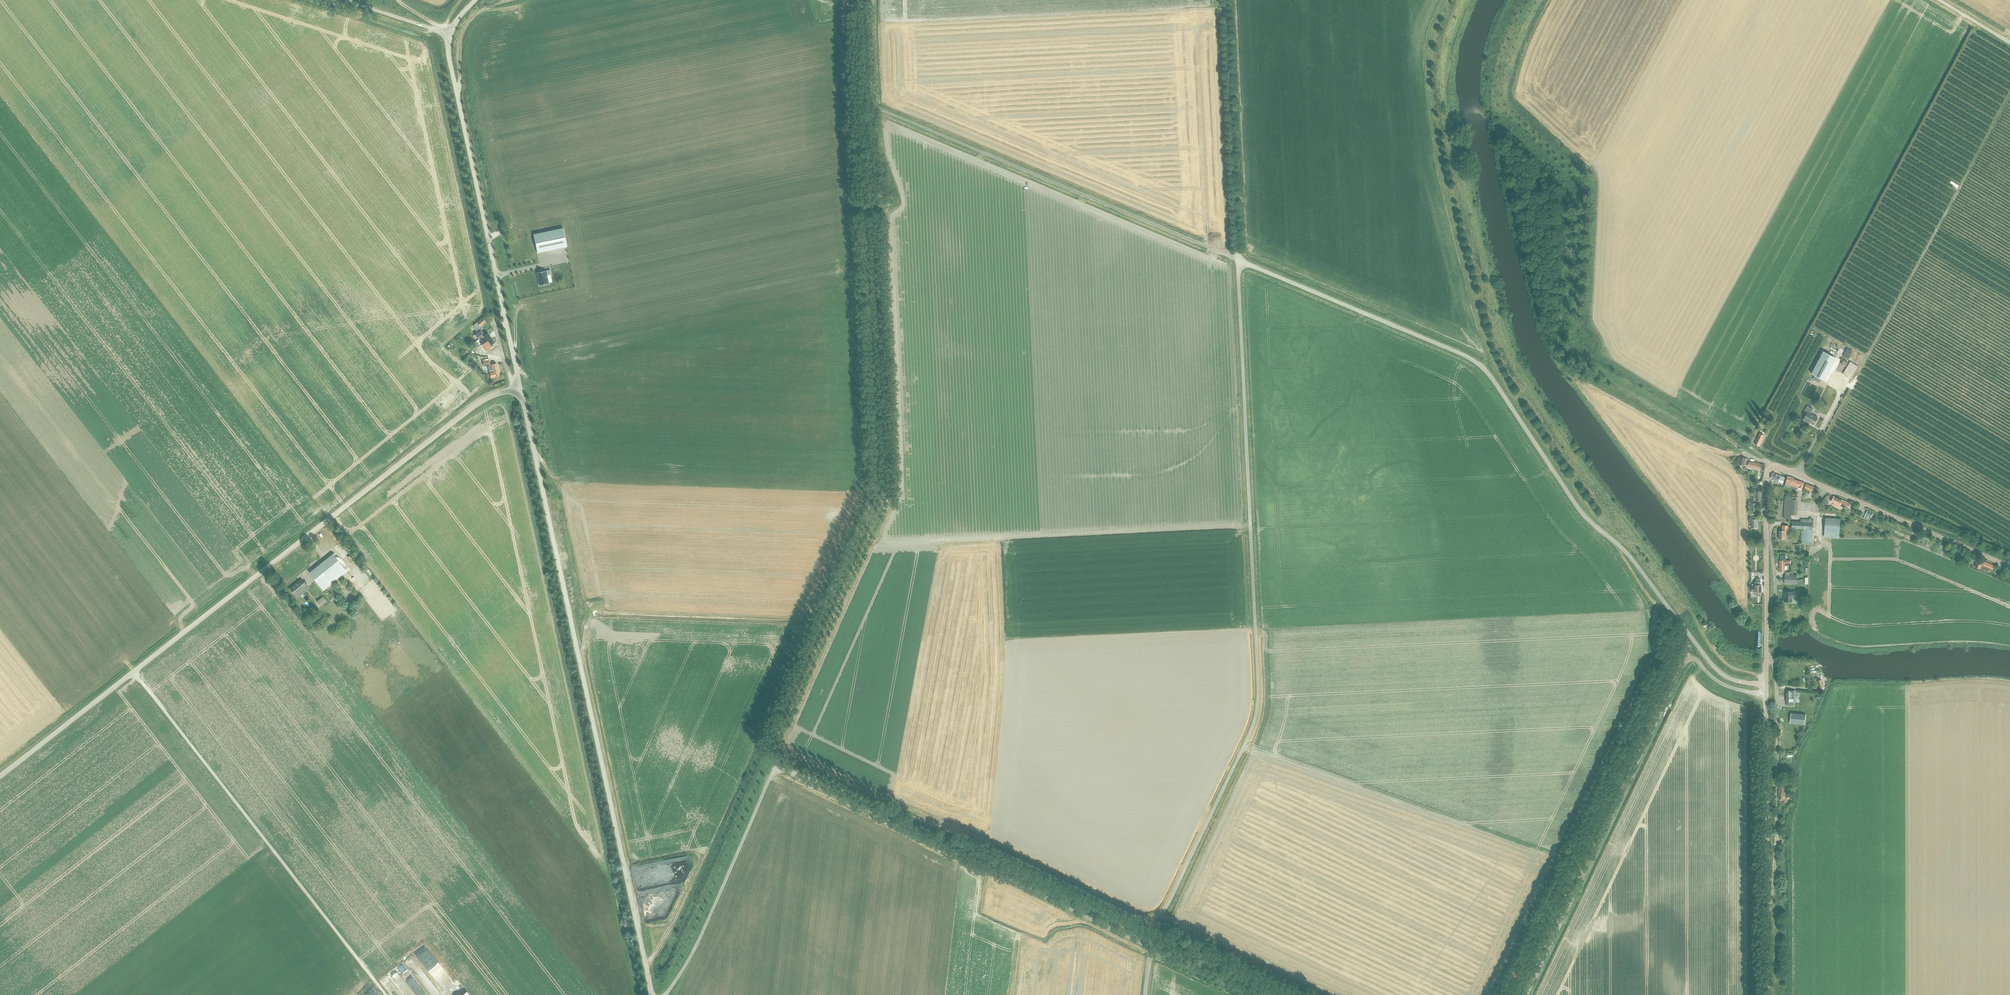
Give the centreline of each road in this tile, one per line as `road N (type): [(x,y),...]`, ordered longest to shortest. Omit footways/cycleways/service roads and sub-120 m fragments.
road 1 (unclassified): [(665,994),(779,771),(960,833),(1146,919),(1169,904),(1252,716),(1238,259)]
road 2 (unclassified): [(1766,685),(1716,669),(1630,556),(1580,510),(1480,365),(1238,259)]
road 3 (unclassified): [(0,774),(474,406),(521,387)]
road 4 (tertiary): [(651,994),(521,387)]
road 5 (track): [(790,772),(1250,994)]
road 6 (track): [(872,0),(877,108),(1238,259)]
road 7 (track): [(1527,994),(1683,663),(1695,660),(1726,685),(1766,694)]
road 8 (tertiary): [(521,387),(450,34)]
road 9 (tertiary): [(1768,994),(1766,685)]
road 10 (unclassified): [(1238,259),(1224,0)]
road 11 (tertiary): [(2009,566),(1773,466)]

